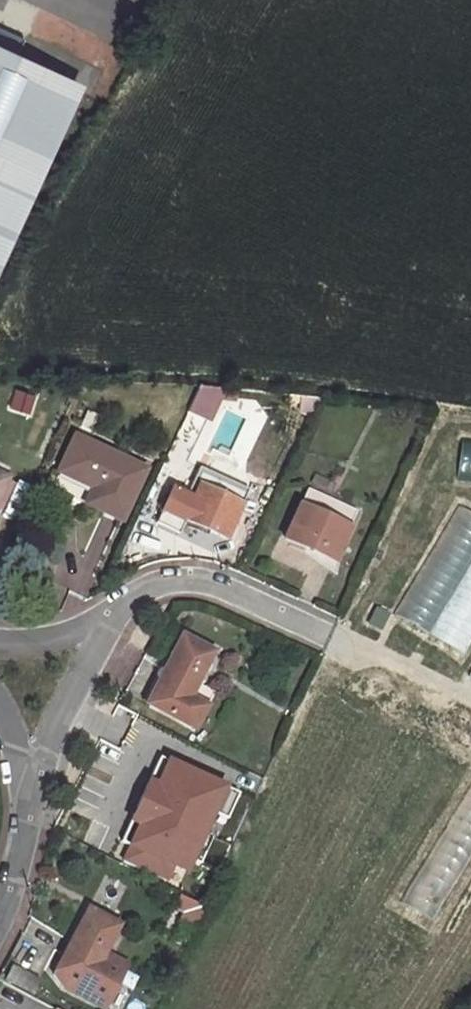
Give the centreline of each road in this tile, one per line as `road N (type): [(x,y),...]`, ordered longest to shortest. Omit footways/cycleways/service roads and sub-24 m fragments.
road 1 (residential): [(110,615),(148,586),(181,579),(219,585),(325,635)]
road 2 (residential): [(30,798),(110,615)]

